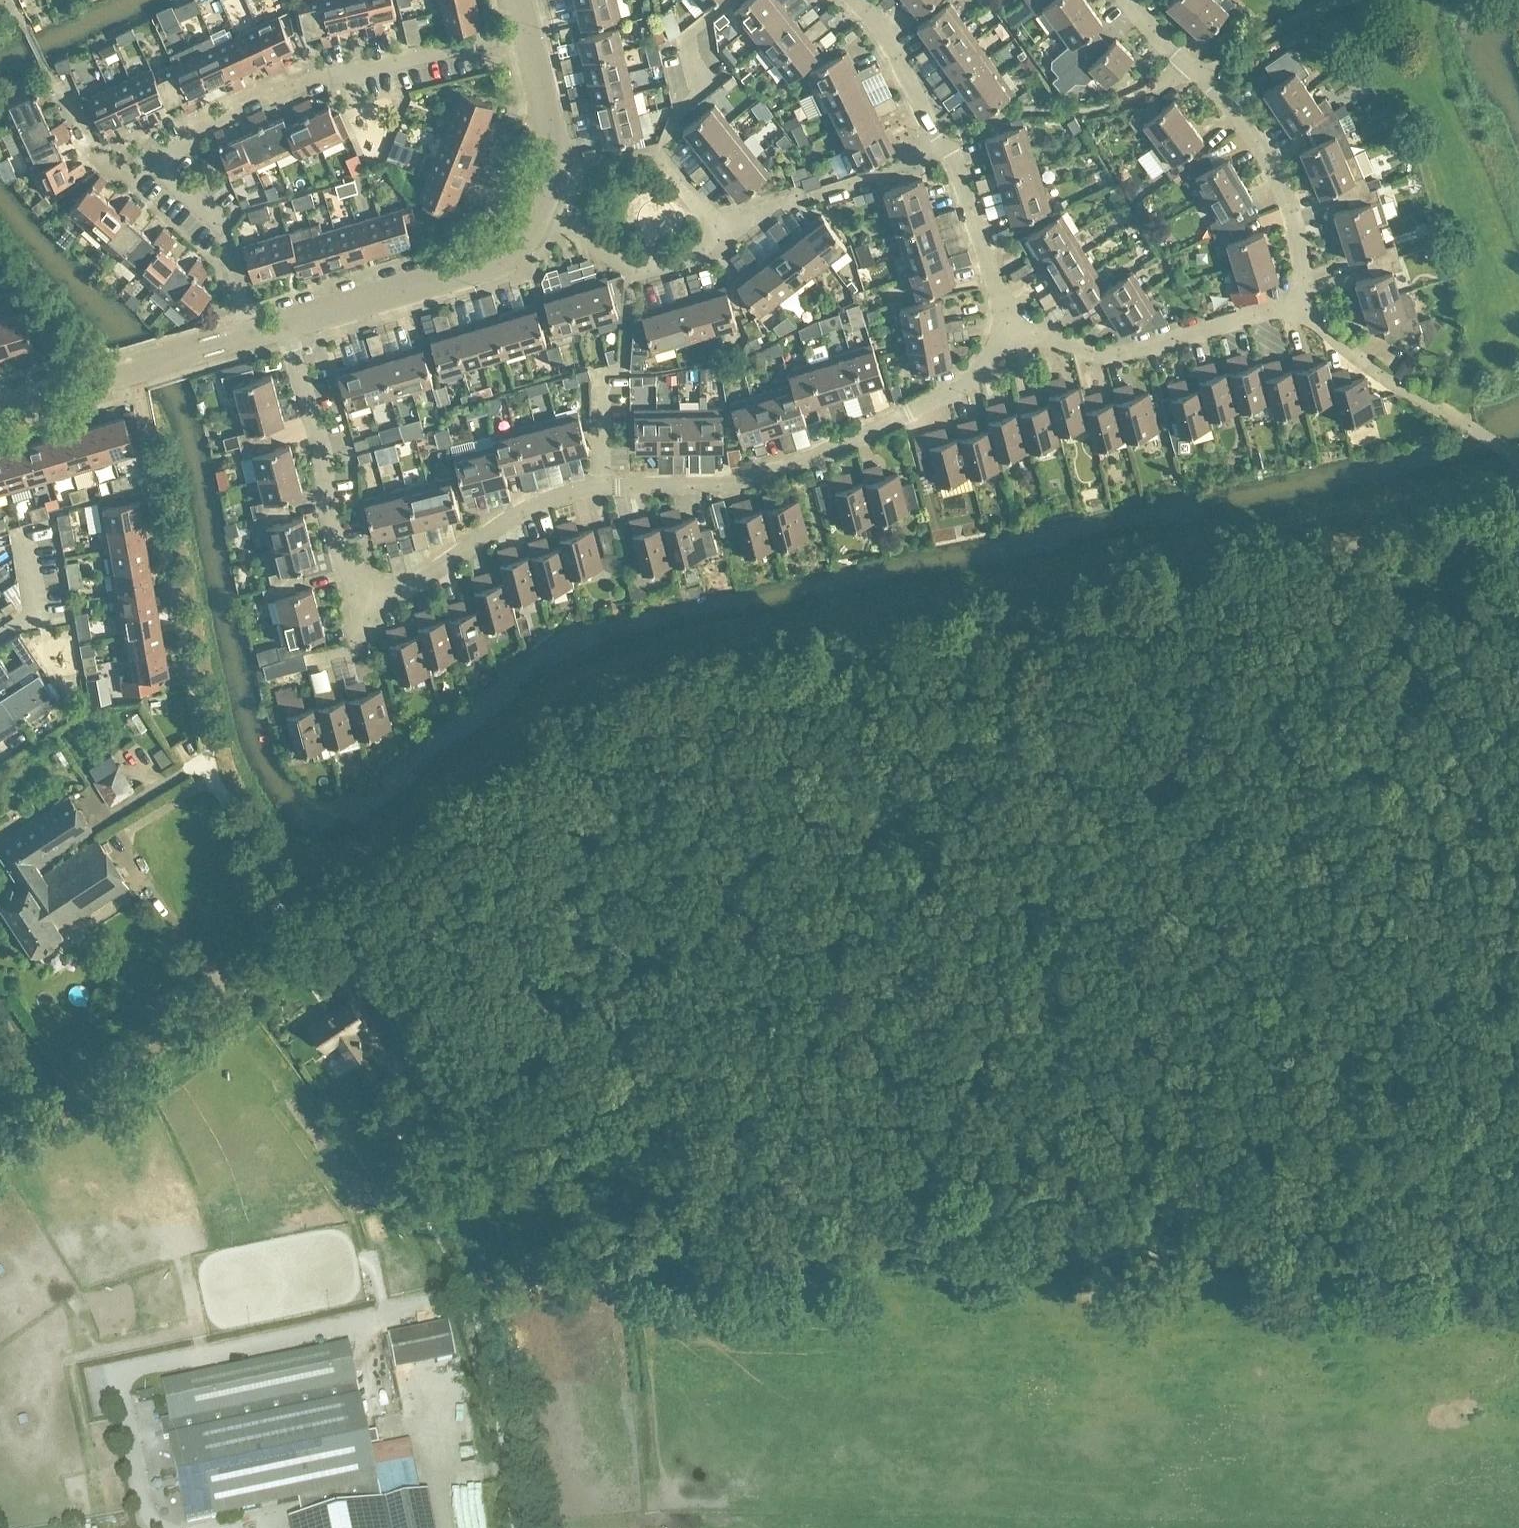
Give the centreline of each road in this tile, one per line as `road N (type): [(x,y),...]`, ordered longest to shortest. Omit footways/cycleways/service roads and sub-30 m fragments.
road 1 (residential): [(1518,513),(704,688),(593,732),(302,935)]
road 2 (residential): [(604,487),(730,484),(800,463),(964,385),(1008,320)]
road 3 (residential): [(157,172),(195,125),(279,87),(526,26)]
road 4 (residential): [(0,1144),(302,935)]
road 5 (residential): [(1298,301),(1305,290),(1300,246),(1279,178),(1243,120),(1125,0)]
road 6 (residential): [(1008,320),(1118,355),(1298,301)]
road 7 (residential): [(348,579),(384,593),(404,589),(534,505),(604,487)]
road 8 (residential): [(285,324),(495,257),(539,209)]
road 9 (residential): [(348,579),(327,508),(324,454),(285,324)]
road 10 (residential): [(207,747),(237,820),(278,879),(302,935)]
road 11 (residential): [(254,334),(225,241),(212,219),(157,172)]
road 12 (residential): [(539,209),(556,171),(526,26)]
road 13 (residential): [(1008,320),(944,142)]
road 14 (residential): [(659,153),(677,105),(698,88),(686,39),(728,0)]
road 15 (residential): [(1437,406),(1349,349),(1298,301)]
road 16 (residential): [(944,142),(858,0)]
road 17 (residential): [(157,172),(128,182),(93,149),(53,76)]
road 18 (residential): [(116,375),(254,334)]
road 19 (residential): [(944,142),(819,191)]
road 20 (residential): [(0,633),(39,598),(26,527)]
road 21 (residential): [(309,660),(356,648),(363,635),(348,579)]

